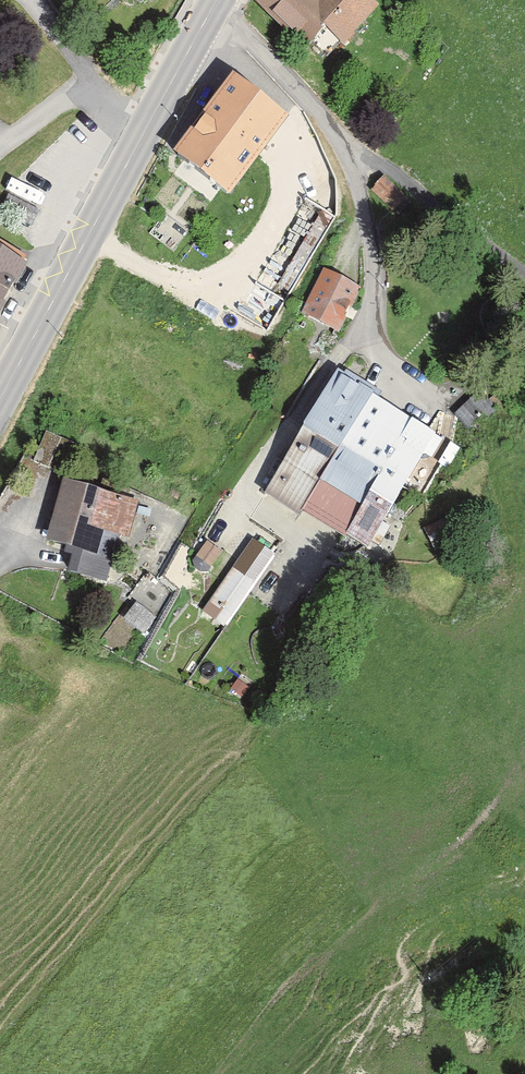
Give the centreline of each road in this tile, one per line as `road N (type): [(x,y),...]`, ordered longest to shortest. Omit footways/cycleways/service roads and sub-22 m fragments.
road 1 (secondary): [(0,398),(222,0)]

